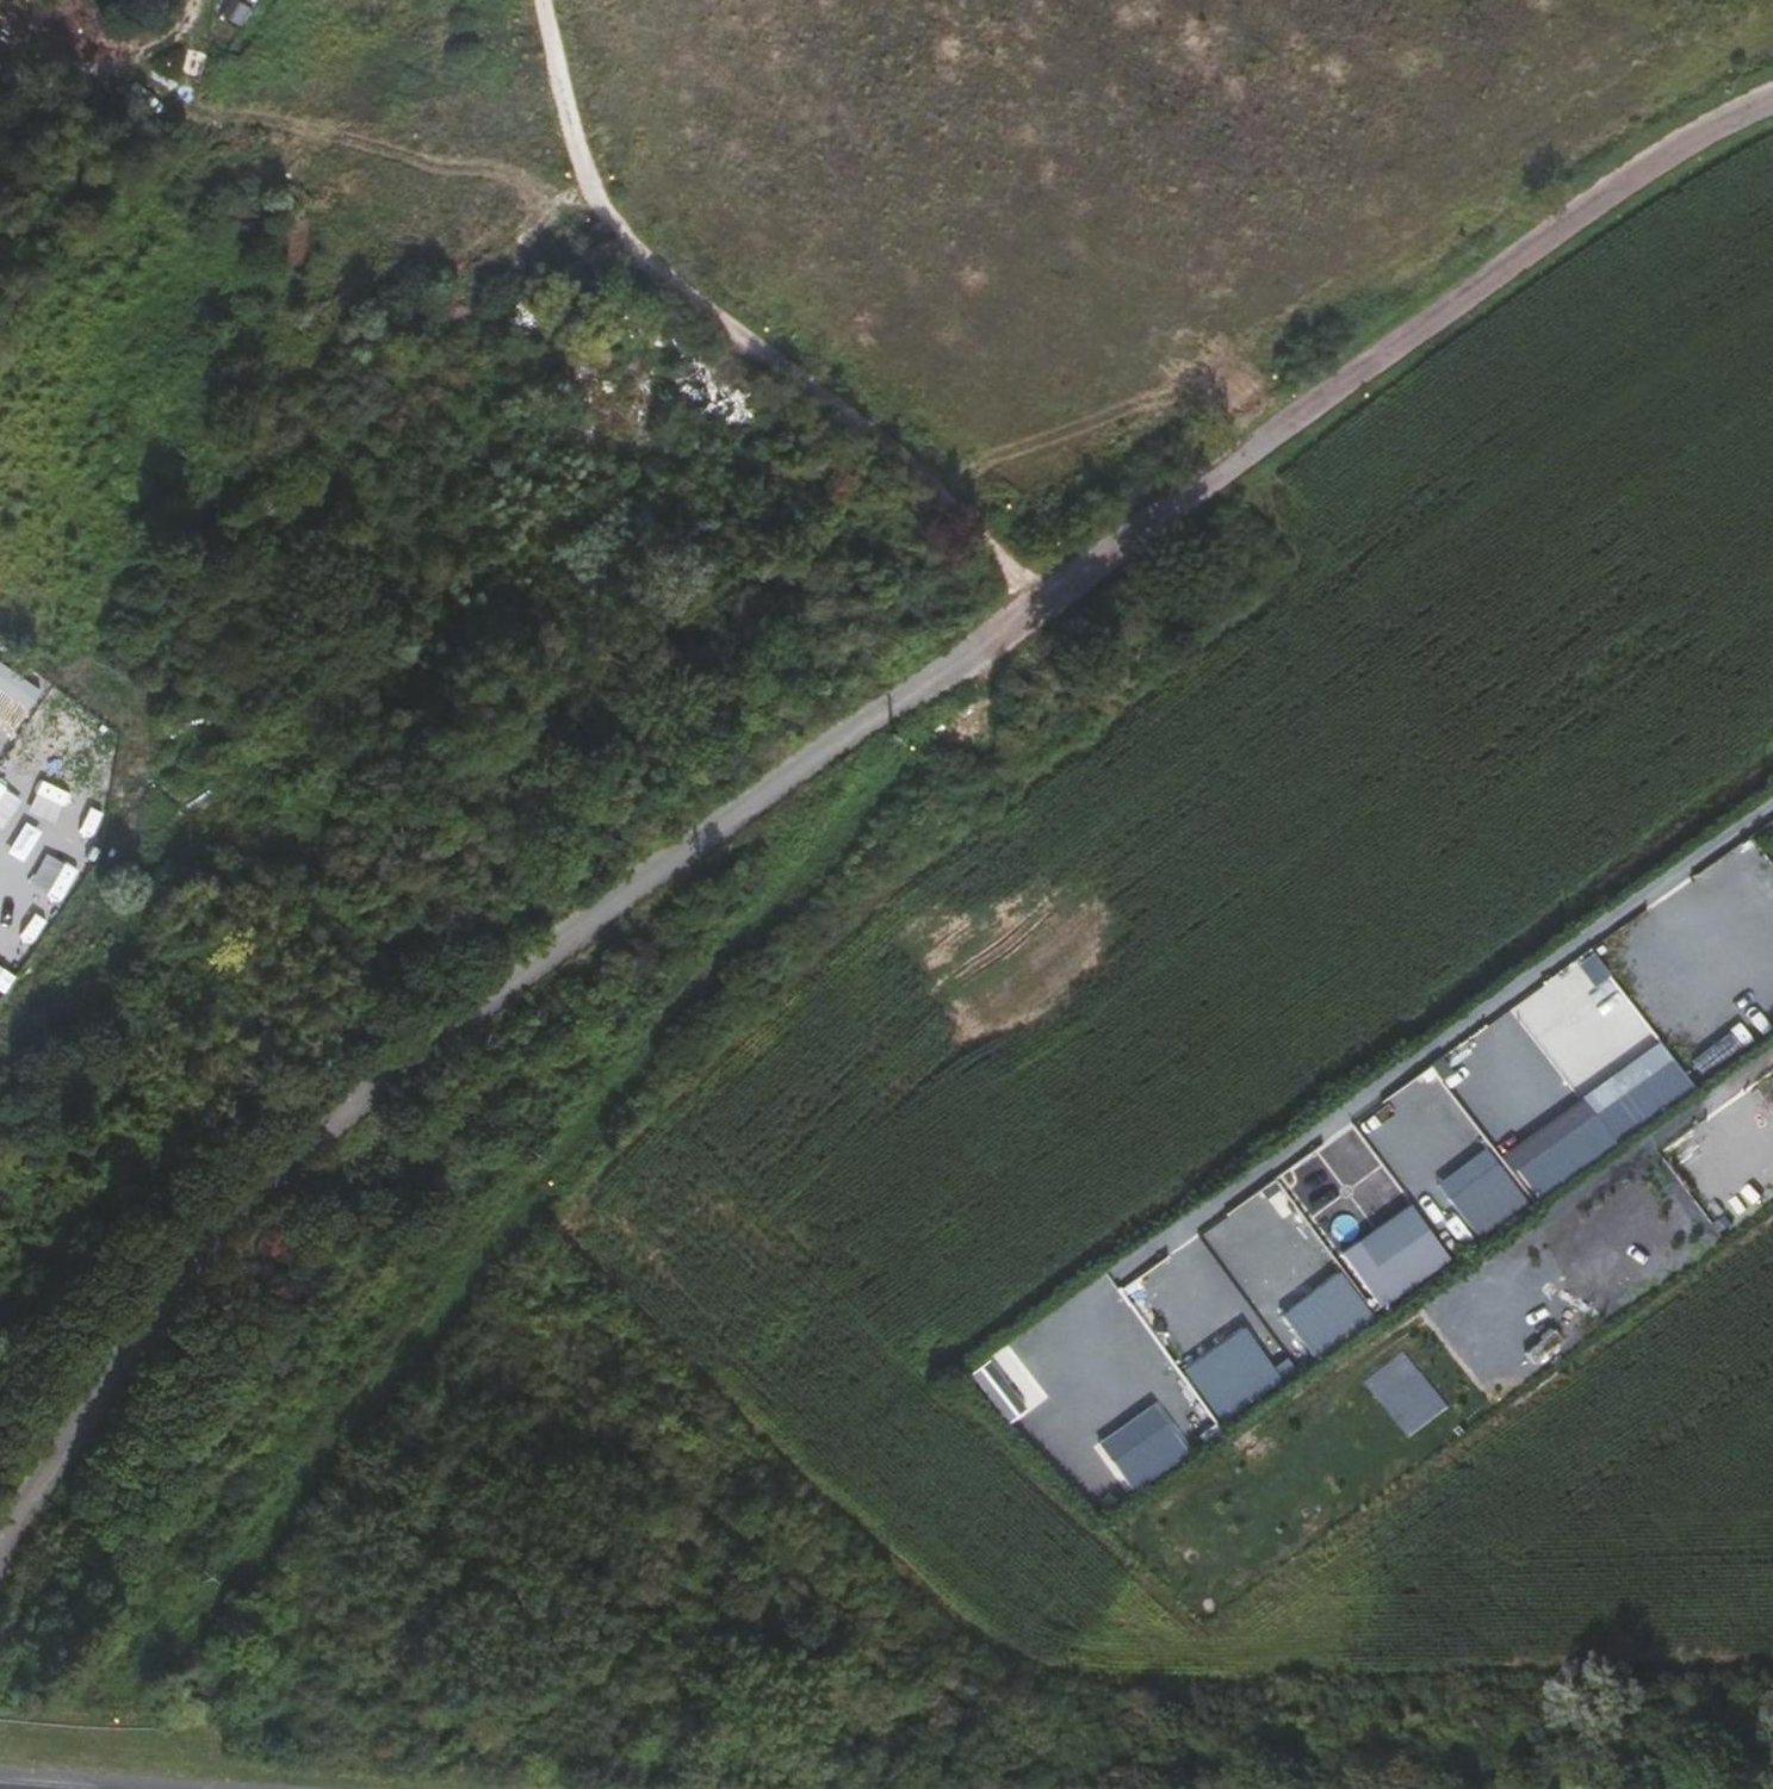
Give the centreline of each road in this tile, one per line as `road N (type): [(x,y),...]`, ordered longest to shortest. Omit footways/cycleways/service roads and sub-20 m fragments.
road 1 (tertiary): [(1772,99),(1718,121),(1032,604),(583,922),(350,1106),(142,1318),(0,1541)]

